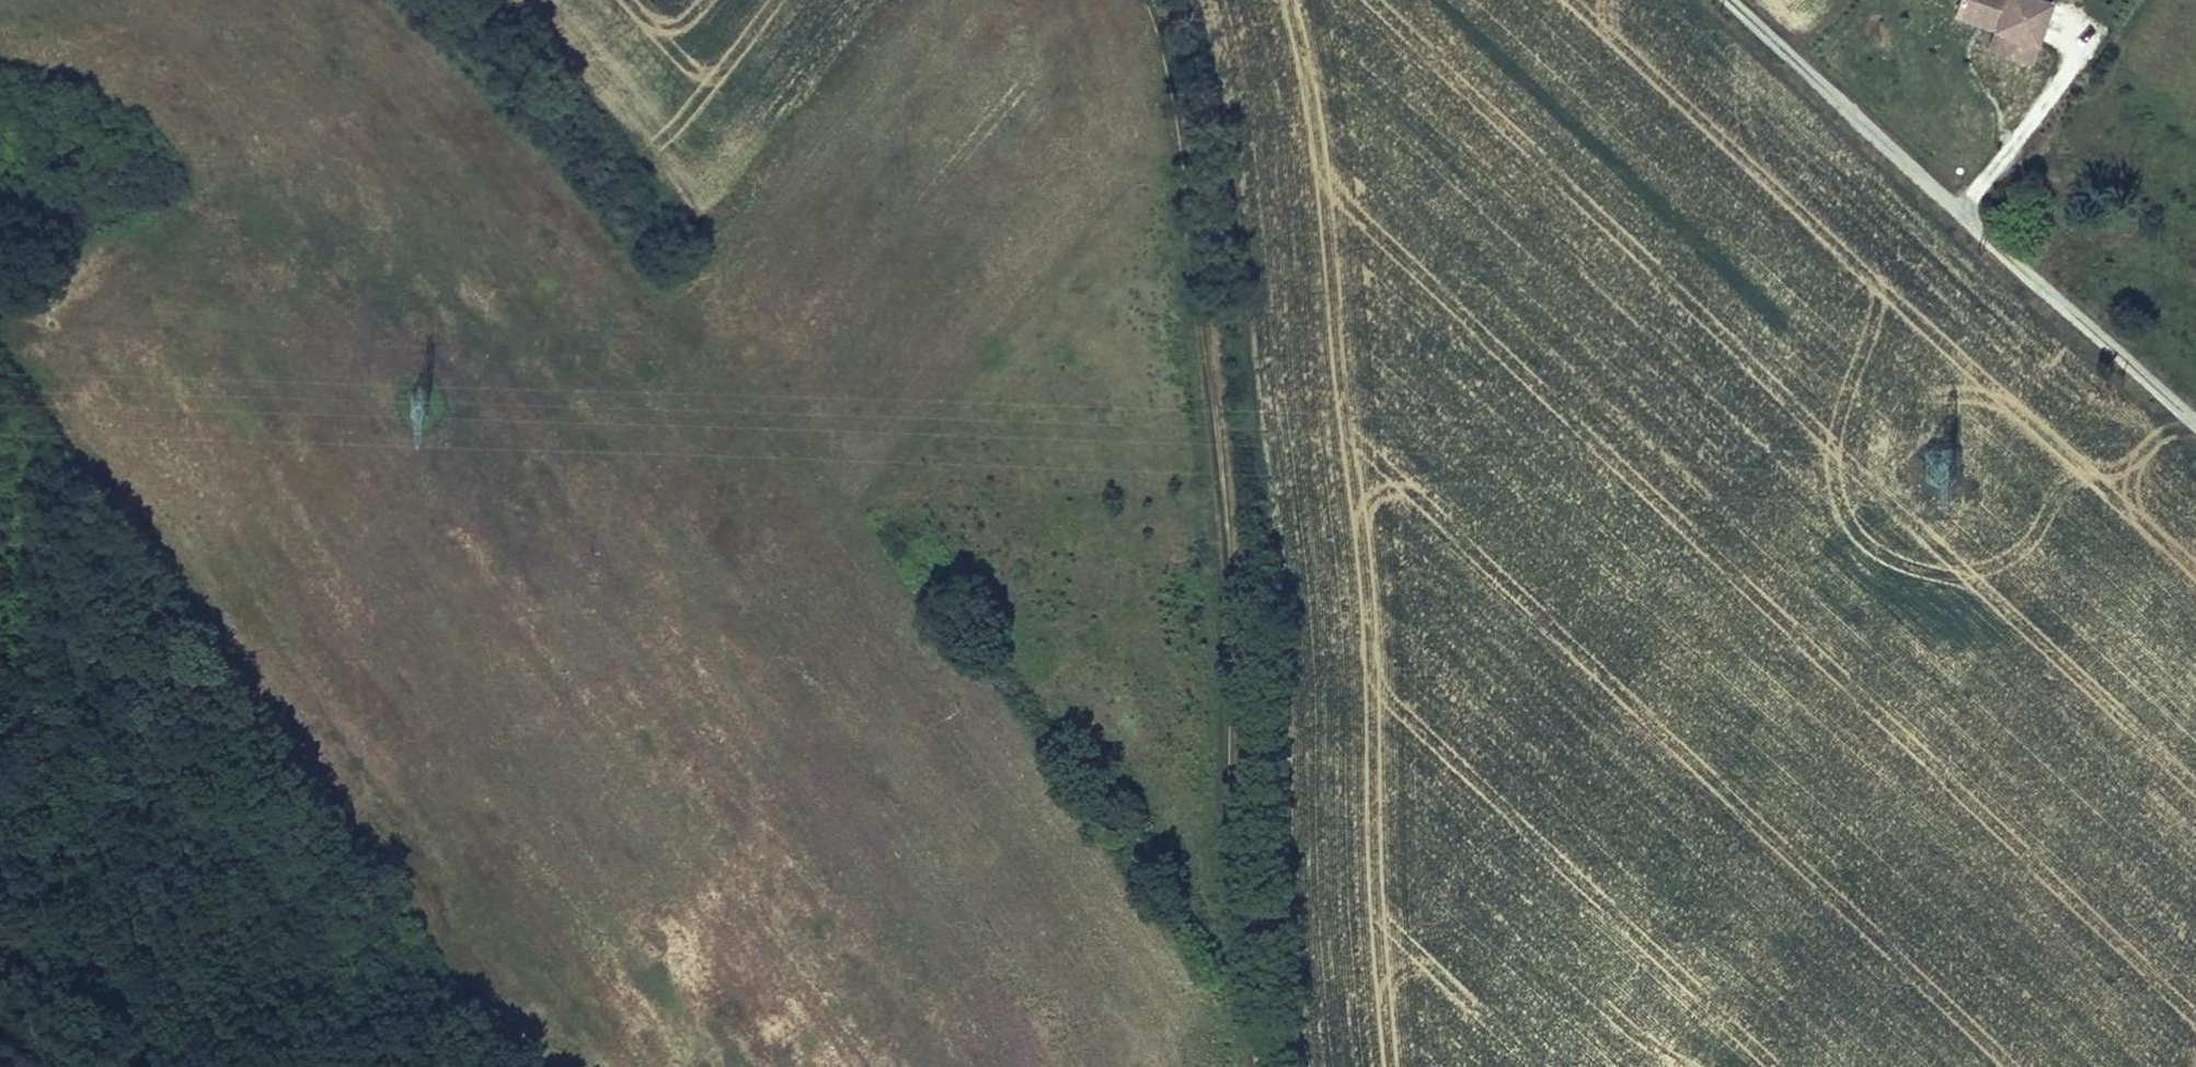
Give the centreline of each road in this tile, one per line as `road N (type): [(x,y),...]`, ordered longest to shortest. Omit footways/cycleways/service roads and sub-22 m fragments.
road 1 (track): [(1264,1066),(1246,903),(1234,549),(1192,150),(1157,0)]
road 2 (track): [(1730,0),(2195,422)]

